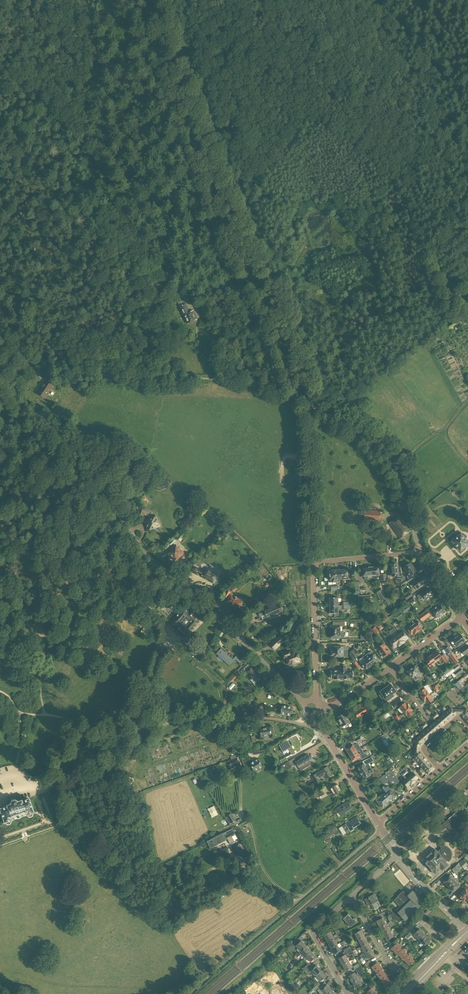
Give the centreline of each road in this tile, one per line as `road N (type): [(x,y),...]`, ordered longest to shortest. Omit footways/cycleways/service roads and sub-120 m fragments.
road 1 (unclassified): [(317,402),(299,384),(225,211),(170,60),(161,0)]
road 2 (residential): [(303,703),(142,550),(114,502)]
road 3 (track): [(278,322),(305,308),(309,247),(336,248),(344,239),(335,208),(307,208),(302,236)]
road 4 (residential): [(421,552),(395,467),(317,402)]
road 5 (residential): [(314,562),(309,419),(317,402)]
road 6 (track): [(174,636),(133,589),(67,539)]
road 7 (unclassified): [(190,993),(300,900)]
road 8 (residential): [(317,698),(314,562)]
road 9 (residential): [(347,993),(314,931),(351,897)]

